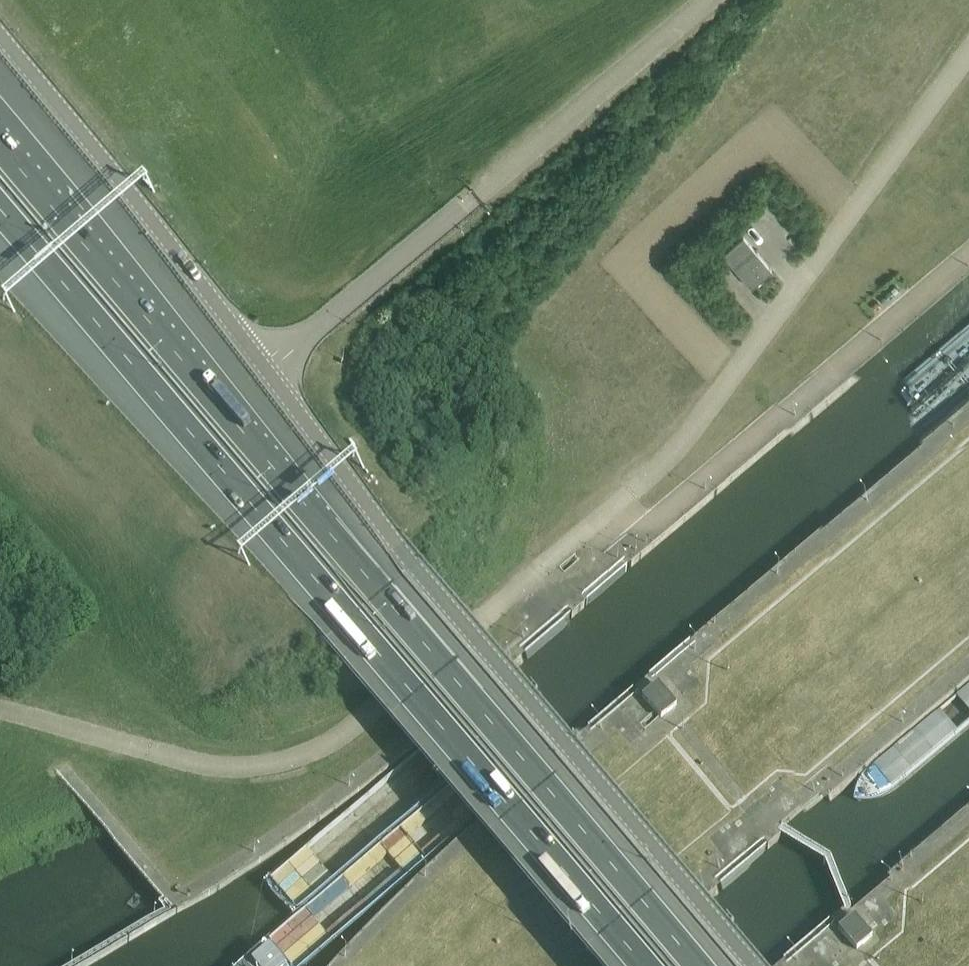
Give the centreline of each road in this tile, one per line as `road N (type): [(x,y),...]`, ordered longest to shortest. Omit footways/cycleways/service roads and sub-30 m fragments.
road 1 (unclassified): [(0,708),(227,771),(277,770),(311,754),(674,456),(968,49)]
road 2 (motorway): [(693,965),(0,147)]
road 3 (motorway): [(0,212),(640,965)]
road 4 (unclassified): [(750,965),(417,574),(268,373)]
road 5 (unclassified): [(268,373),(705,0)]
road 6 (unclassified): [(268,373),(0,42)]

